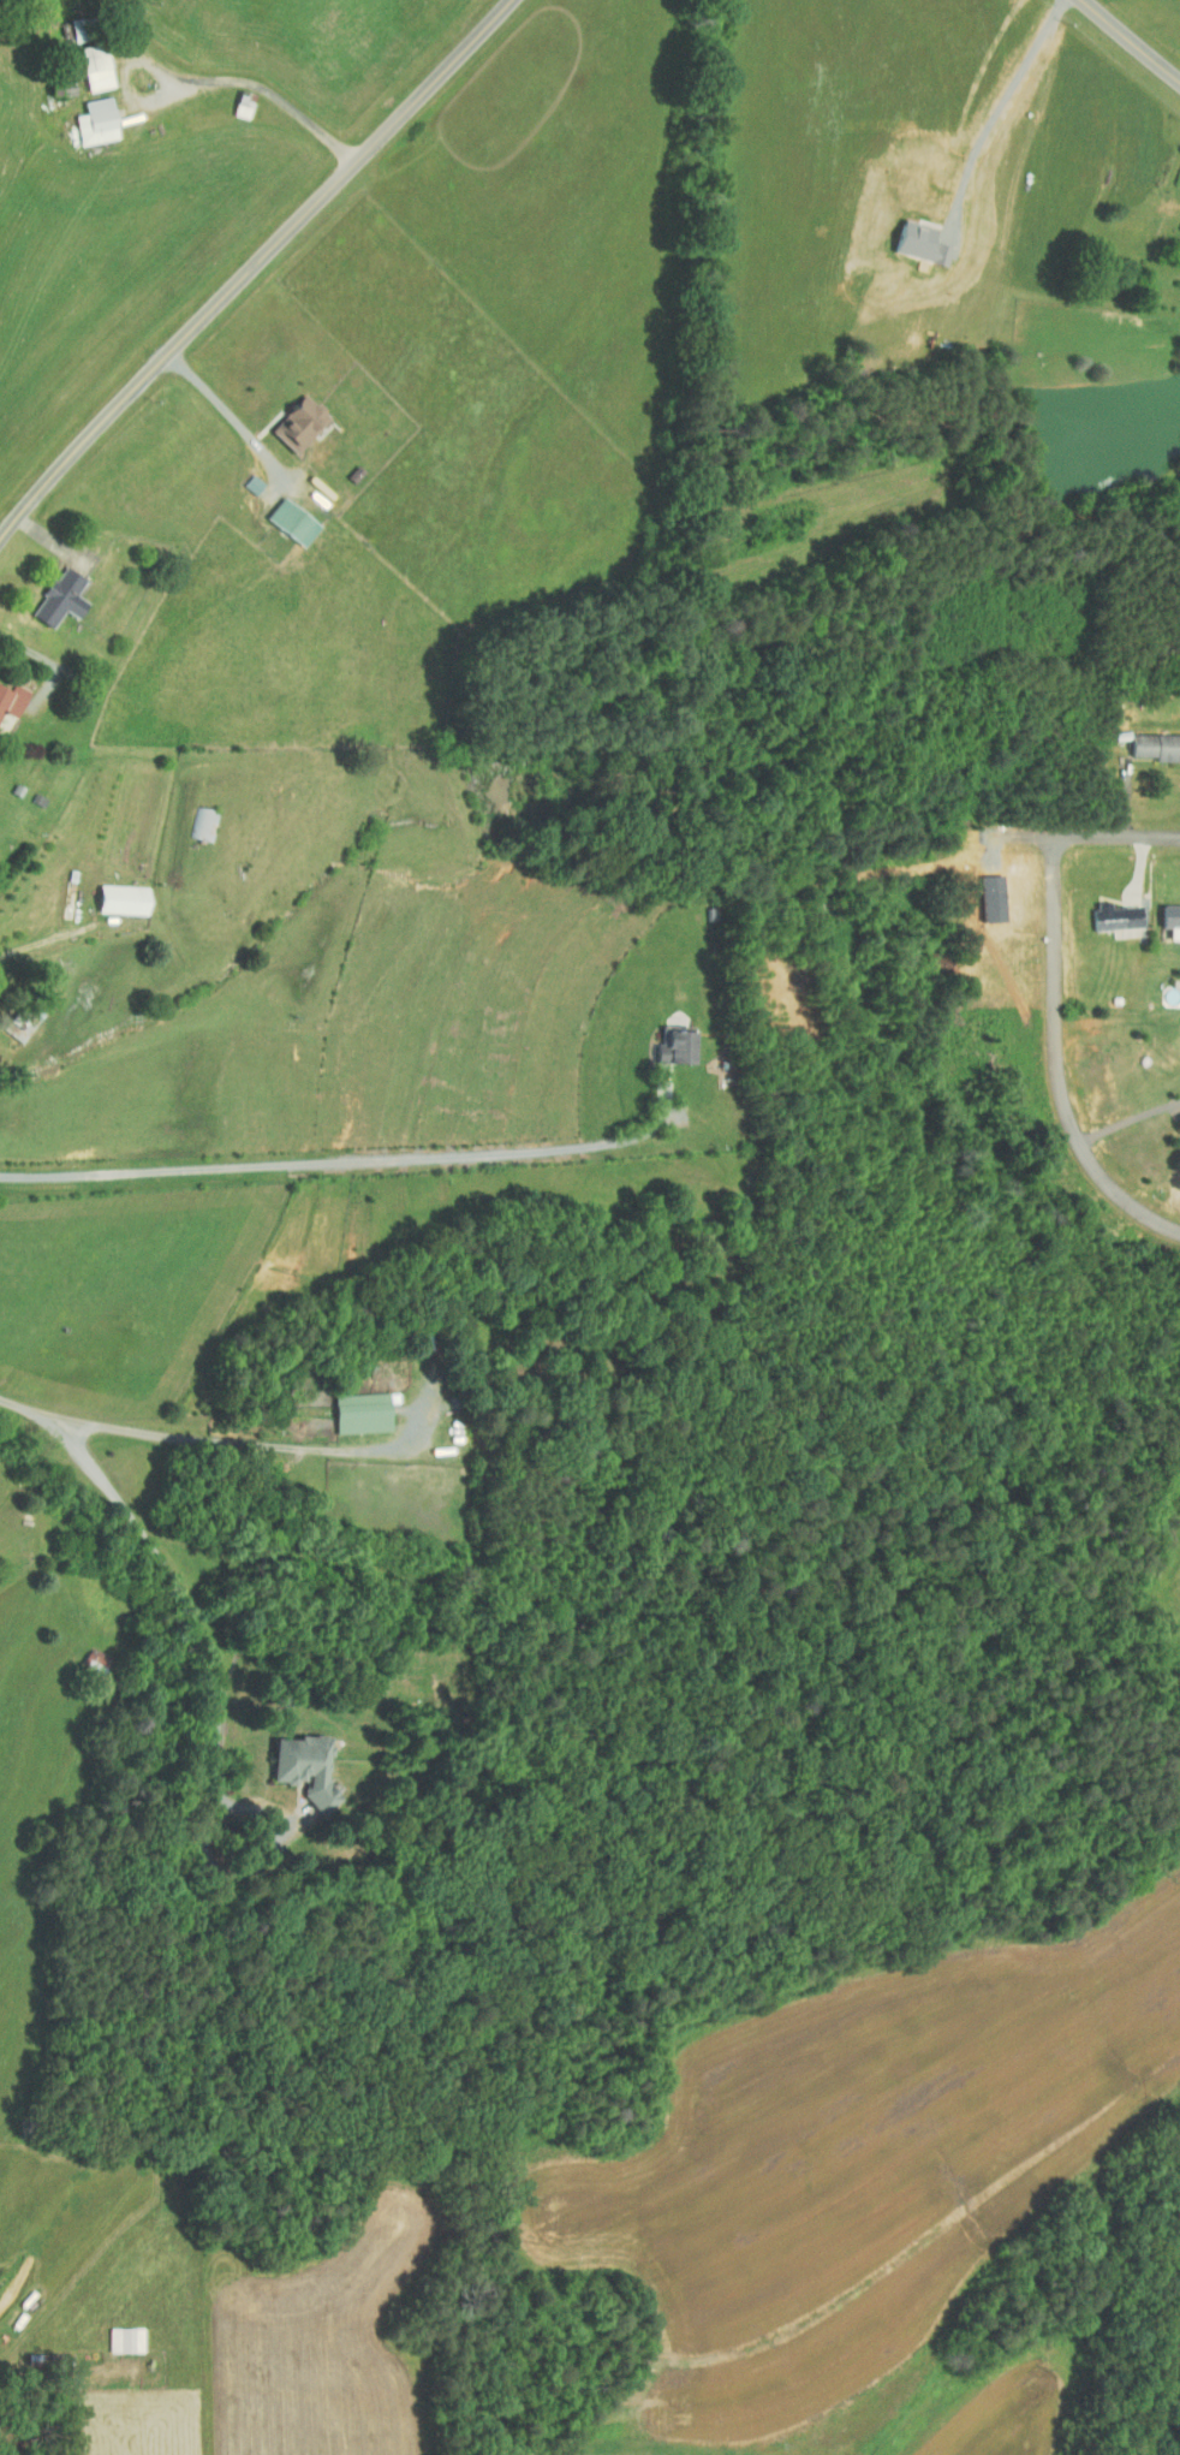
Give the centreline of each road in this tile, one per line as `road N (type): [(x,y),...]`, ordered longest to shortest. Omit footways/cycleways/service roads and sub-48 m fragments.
road 1 (residential): [(0,540),(95,421),(515,0)]
road 2 (residential): [(1179,1230),(1158,1223),(1102,1178),(1072,1131),(1059,1075),(1053,836)]
road 3 (residential): [(1179,837),(1053,836)]

